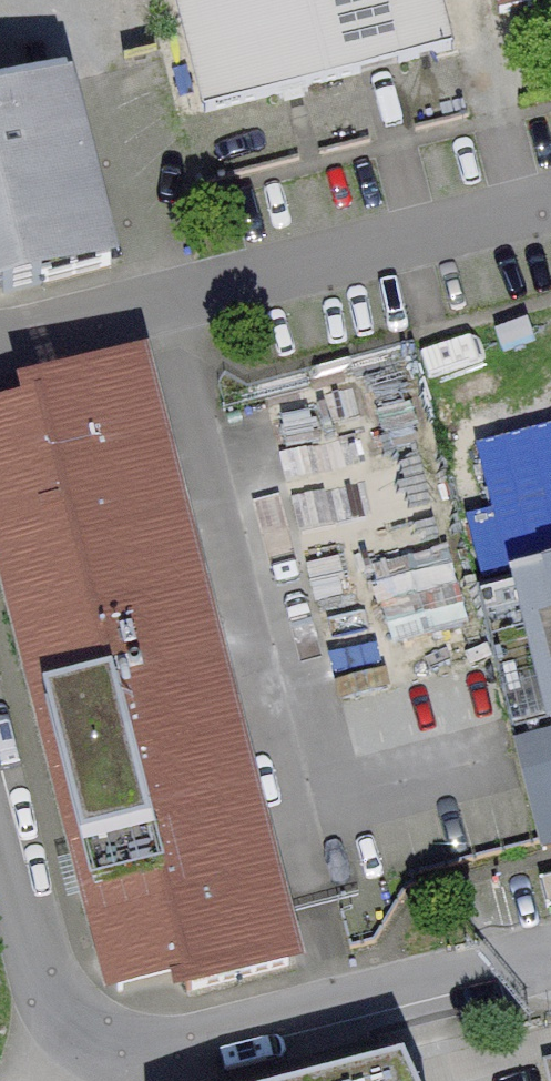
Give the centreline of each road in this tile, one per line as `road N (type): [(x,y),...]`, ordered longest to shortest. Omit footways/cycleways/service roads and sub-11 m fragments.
road 1 (residential): [(550,202),(0,339)]
road 2 (residential): [(550,963),(133,1065),(74,1050)]
road 3 (residential): [(0,828),(43,1002),(74,1050)]

